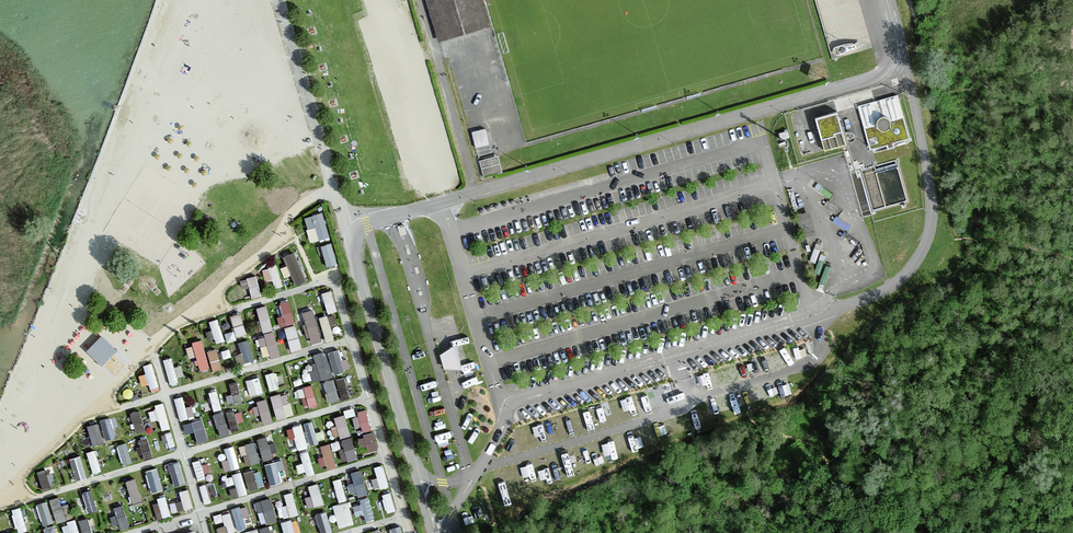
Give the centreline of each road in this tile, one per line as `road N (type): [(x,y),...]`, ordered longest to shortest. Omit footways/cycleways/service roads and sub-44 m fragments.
road 1 (unclassified): [(904,68),(366,223),(354,258),(418,476)]
road 2 (unclassified): [(470,483),(515,402),(874,295),(902,277),(928,238),(932,208),(904,68)]

